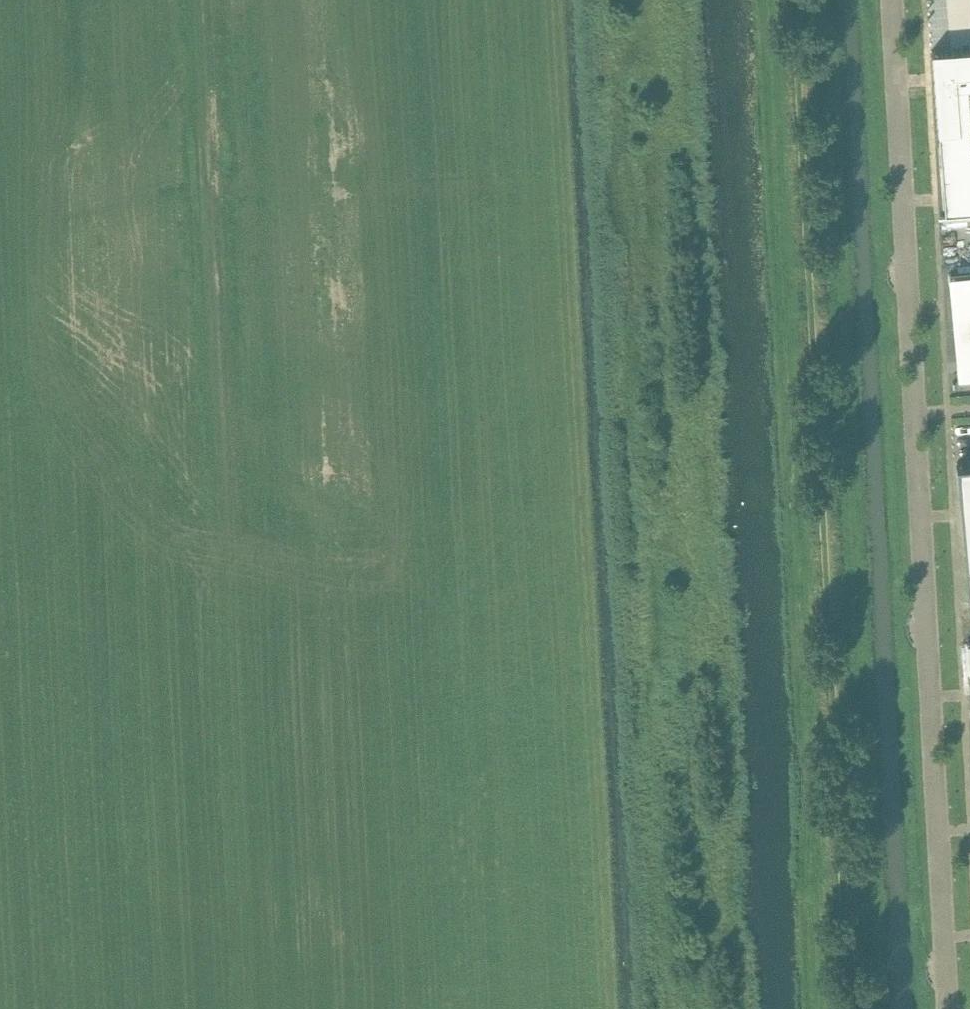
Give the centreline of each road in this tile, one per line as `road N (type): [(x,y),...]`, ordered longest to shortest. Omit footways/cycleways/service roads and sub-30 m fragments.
road 1 (track): [(796,0),(853,1008)]

